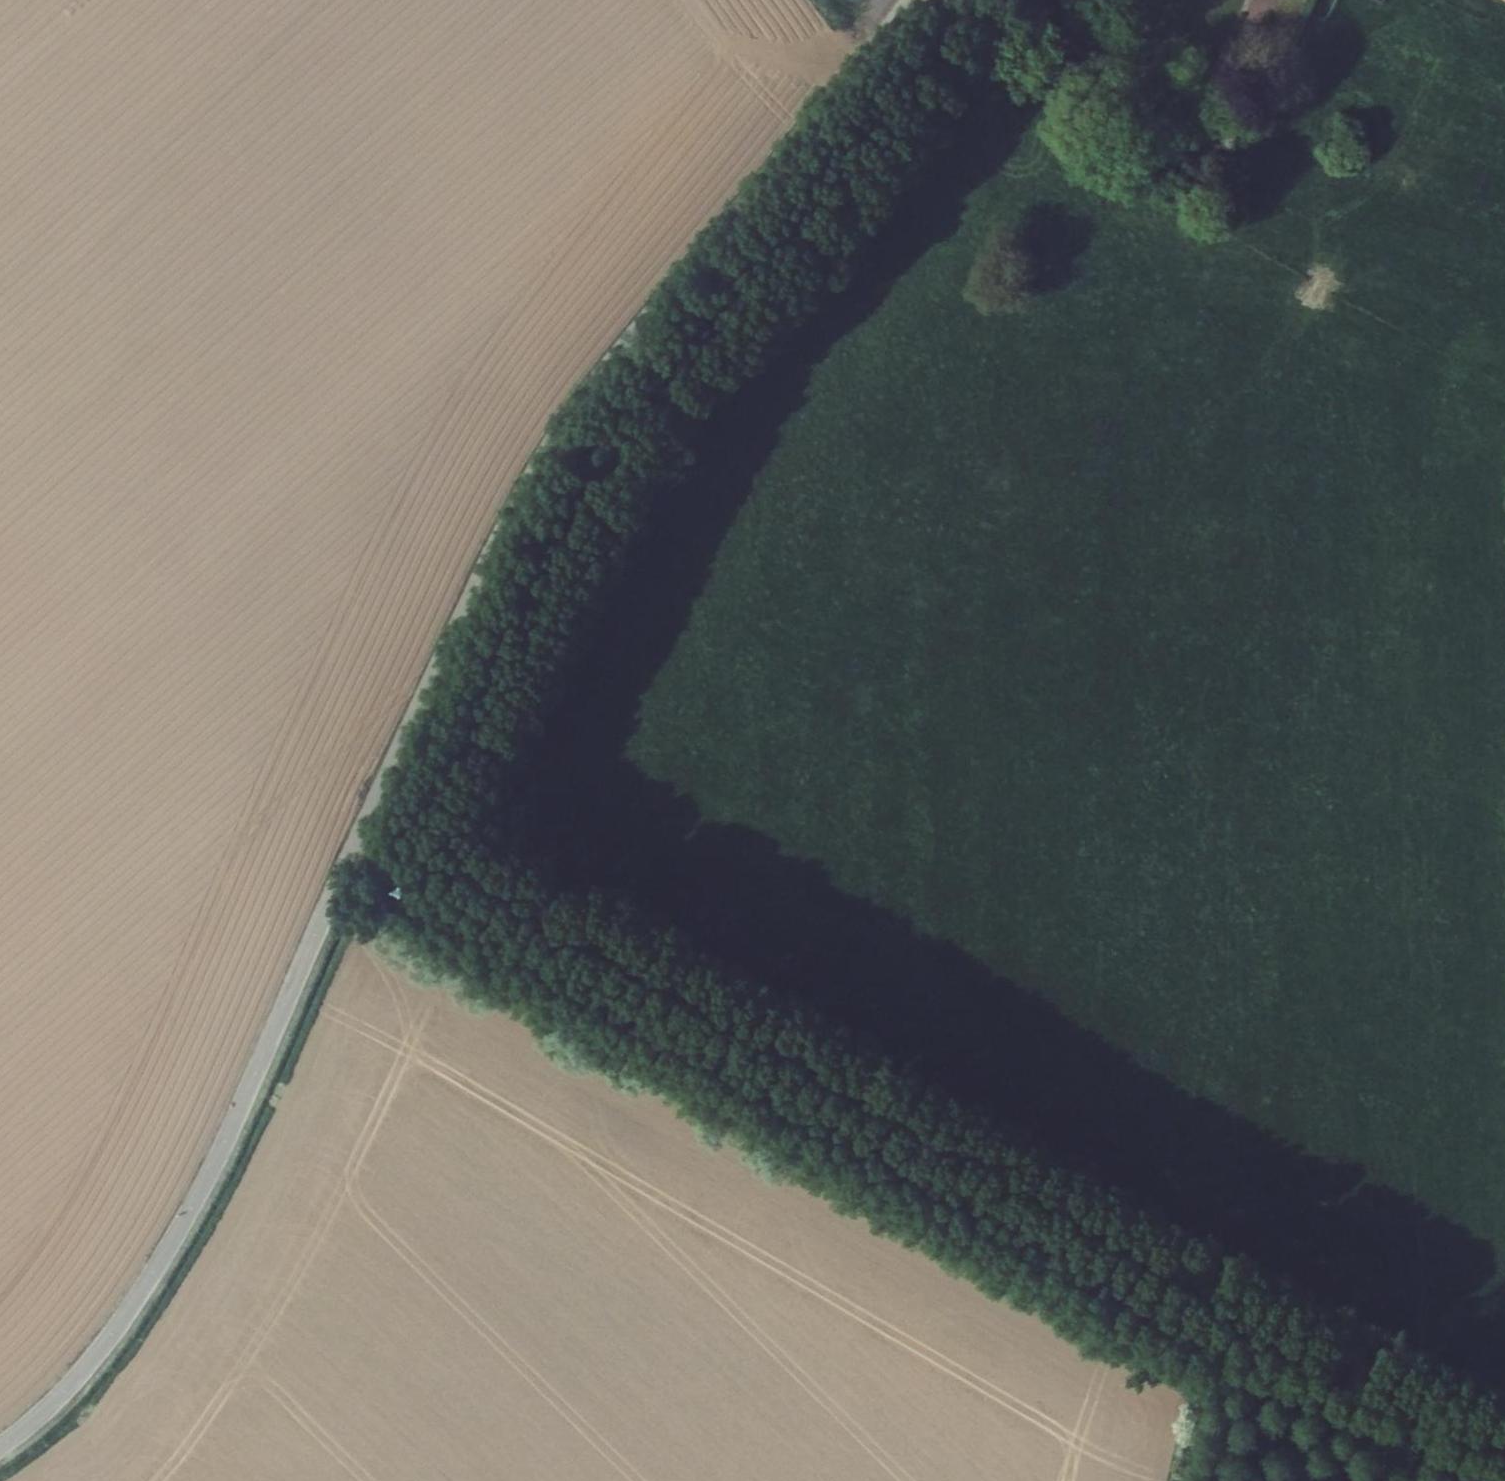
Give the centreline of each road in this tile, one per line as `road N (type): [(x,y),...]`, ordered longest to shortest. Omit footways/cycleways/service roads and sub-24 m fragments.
road 1 (unclassified): [(0,1446),(105,1344),(177,1231),(477,600),(602,370),(925,0)]

